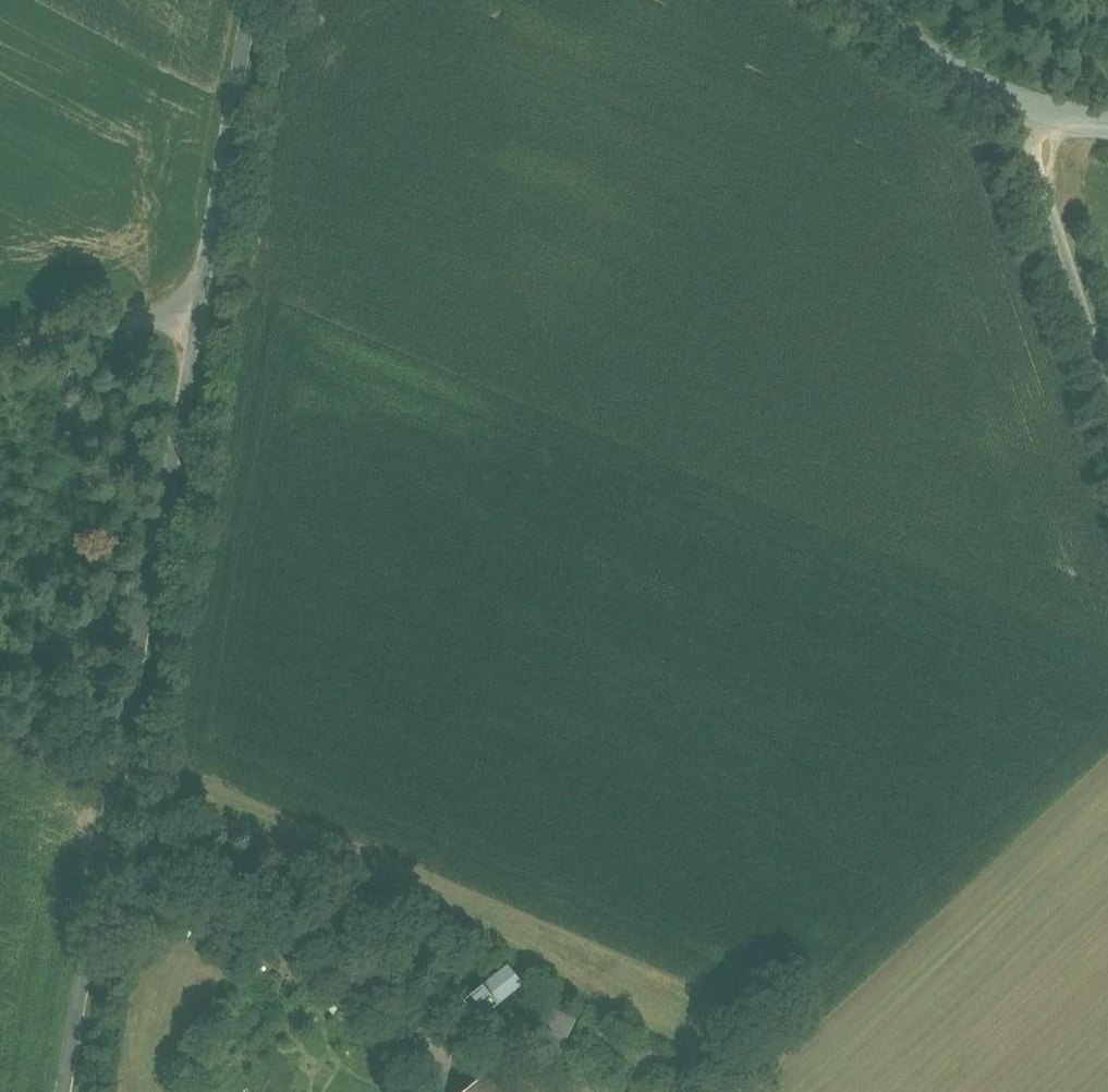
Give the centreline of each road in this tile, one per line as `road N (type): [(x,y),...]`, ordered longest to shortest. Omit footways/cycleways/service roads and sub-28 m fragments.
road 1 (unclassified): [(58,1091),(250,0)]
road 2 (unclassified): [(1107,380),(1023,102)]
road 3 (unclassified): [(1023,102),(874,0)]

